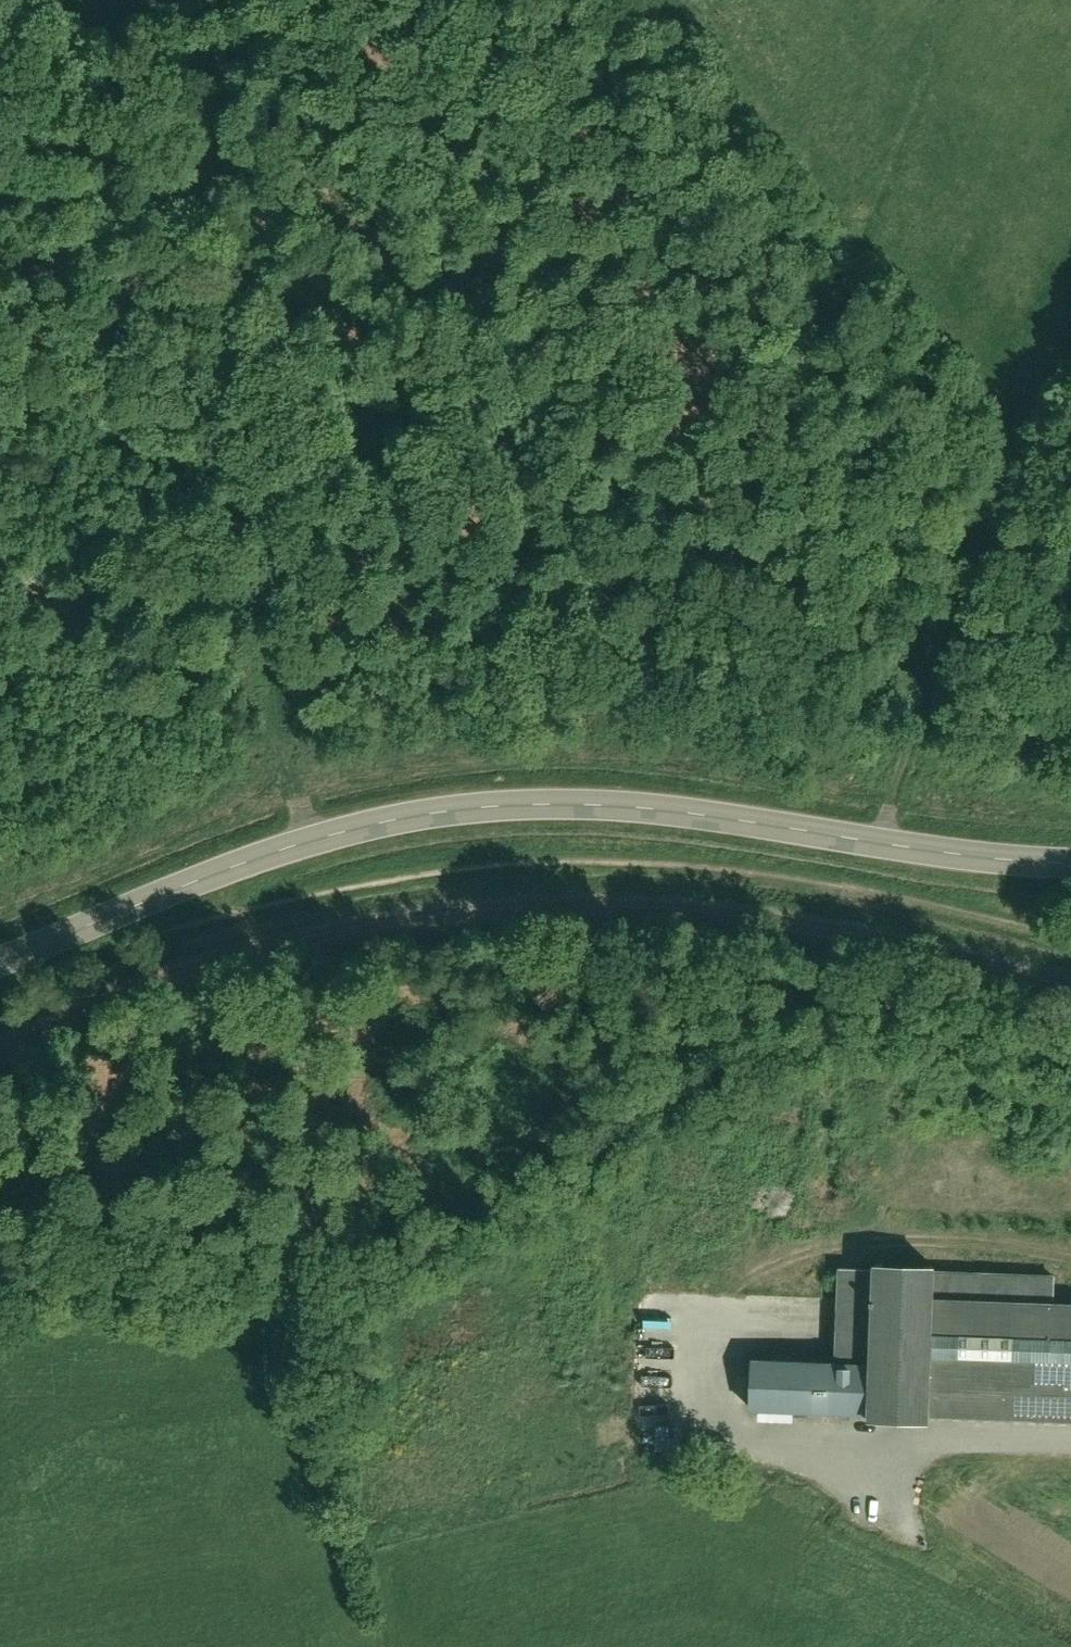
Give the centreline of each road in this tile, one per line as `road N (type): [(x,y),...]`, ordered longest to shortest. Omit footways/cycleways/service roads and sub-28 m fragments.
road 1 (unclassified): [(0,944),(262,839),(383,804),(492,788),(687,797),(902,831),(1070,845)]
road 2 (track): [(884,828),(1016,434),(653,0)]

